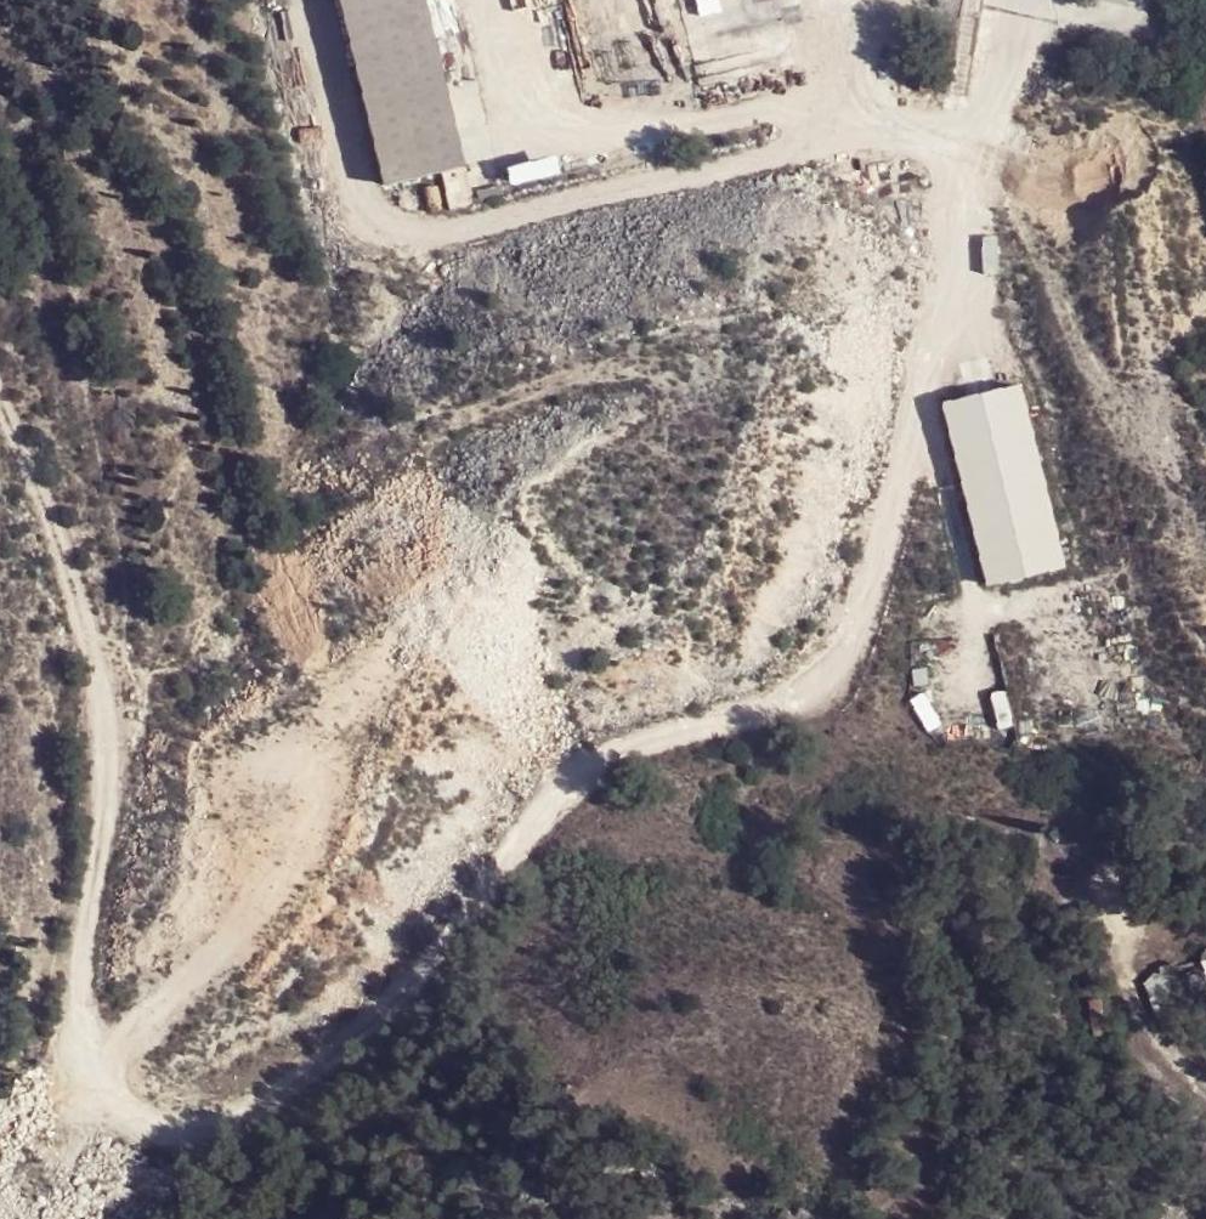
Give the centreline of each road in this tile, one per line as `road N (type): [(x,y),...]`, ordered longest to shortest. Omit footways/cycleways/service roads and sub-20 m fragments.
road 1 (track): [(1205,1086),(1157,1041),(1109,922)]

